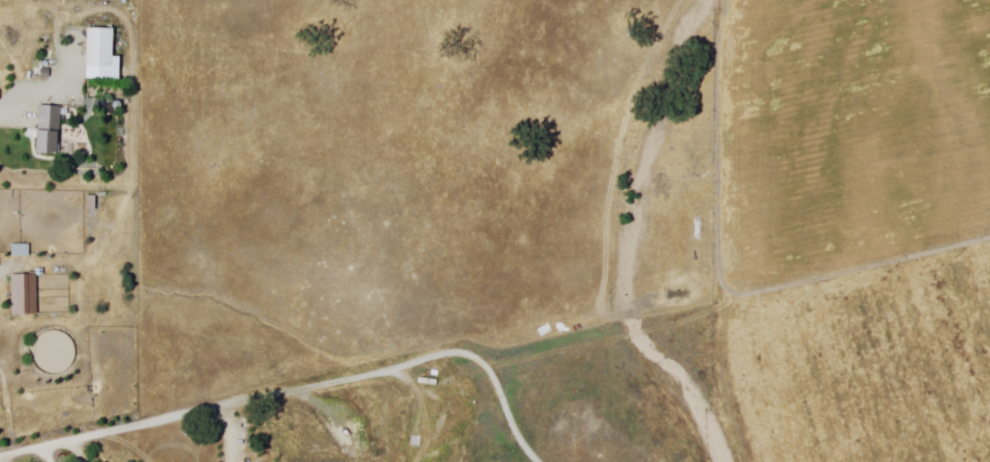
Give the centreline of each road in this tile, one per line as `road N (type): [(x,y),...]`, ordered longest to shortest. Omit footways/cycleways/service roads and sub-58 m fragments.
road 1 (residential): [(0,458),(452,351)]

